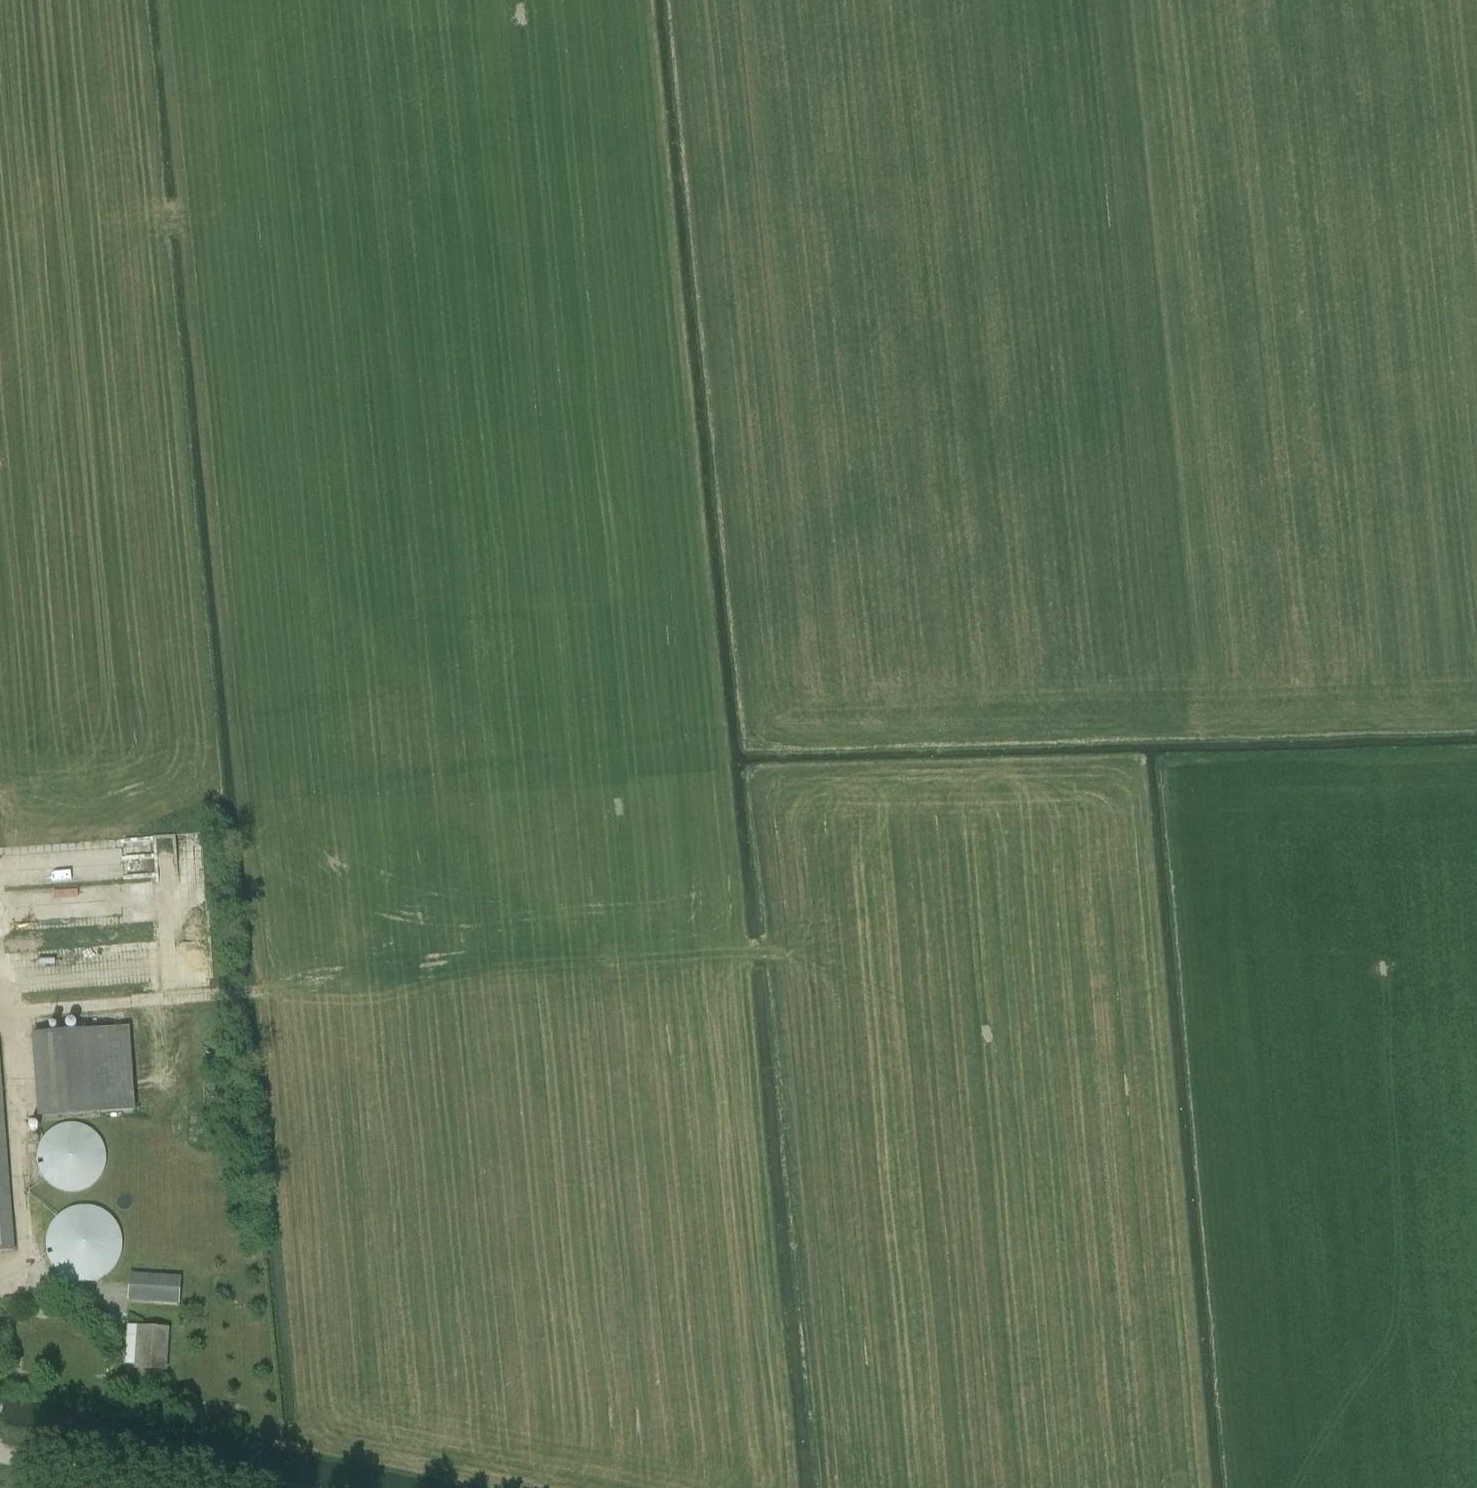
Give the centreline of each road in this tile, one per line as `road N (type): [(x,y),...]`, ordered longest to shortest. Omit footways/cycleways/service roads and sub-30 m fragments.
road 1 (unclassified): [(172,1487),(0,1453)]

